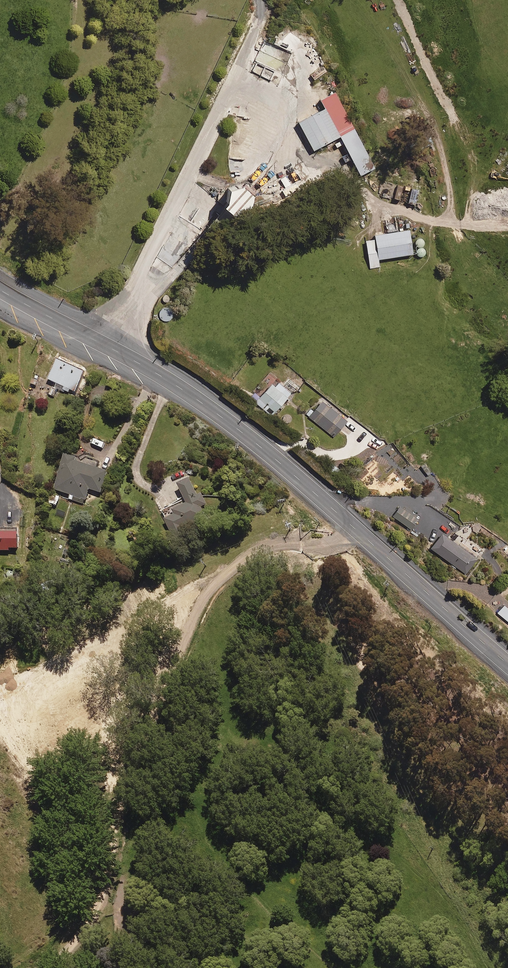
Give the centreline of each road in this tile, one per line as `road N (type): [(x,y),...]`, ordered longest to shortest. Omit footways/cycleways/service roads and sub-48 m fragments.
road 1 (secondary): [(0,290),(142,364),(213,411),(507,663)]

